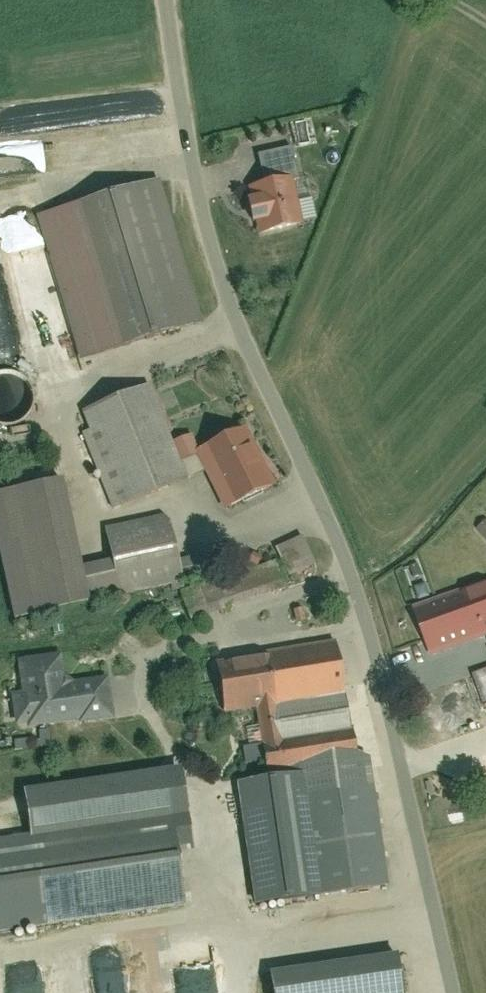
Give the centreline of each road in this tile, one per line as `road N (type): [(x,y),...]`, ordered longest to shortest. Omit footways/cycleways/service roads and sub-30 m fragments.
road 1 (residential): [(448,992),(366,614),(335,522),(230,313),(185,132),(163,0)]

